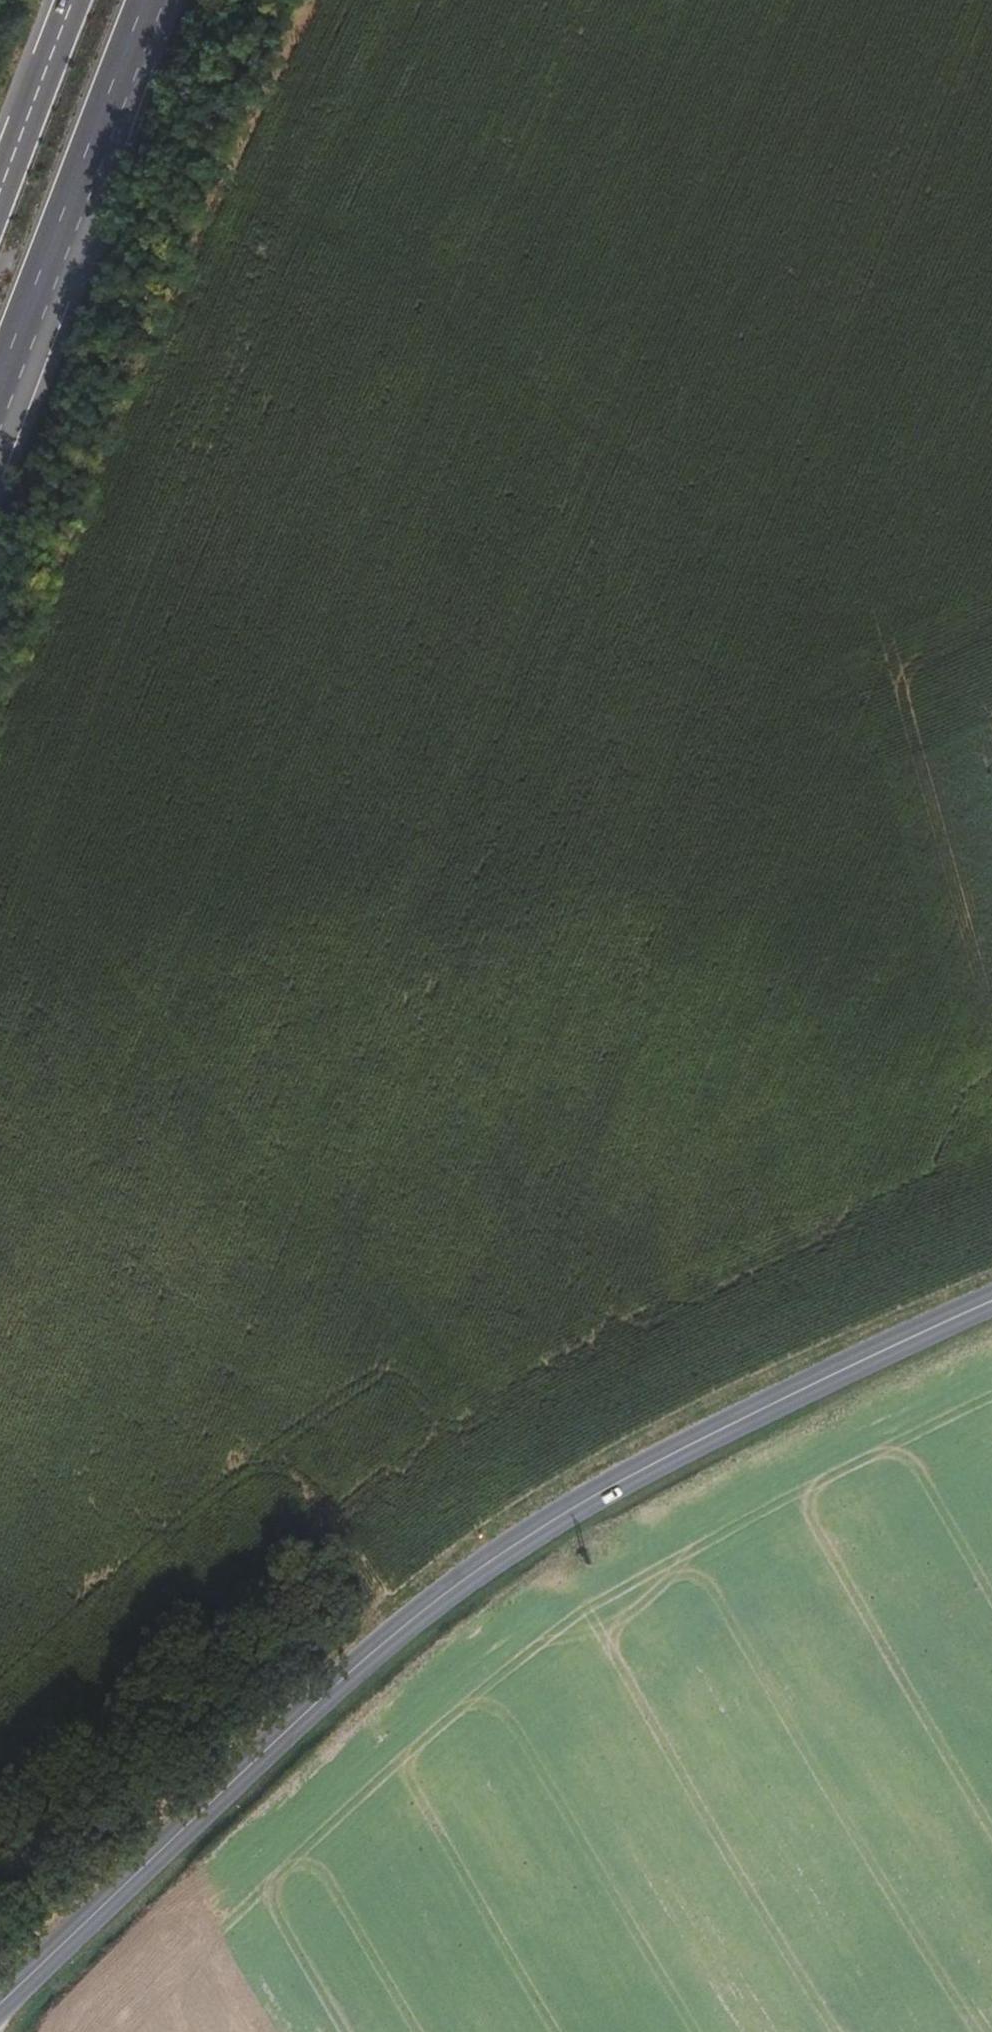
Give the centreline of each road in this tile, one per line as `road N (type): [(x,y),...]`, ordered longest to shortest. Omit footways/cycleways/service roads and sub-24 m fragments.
road 1 (tertiary): [(0,2003),(317,1693),(495,1555),(655,1461),(991,1303)]
road 2 (trunk): [(0,400),(154,0)]
road 3 (trunk): [(77,0),(0,184)]

